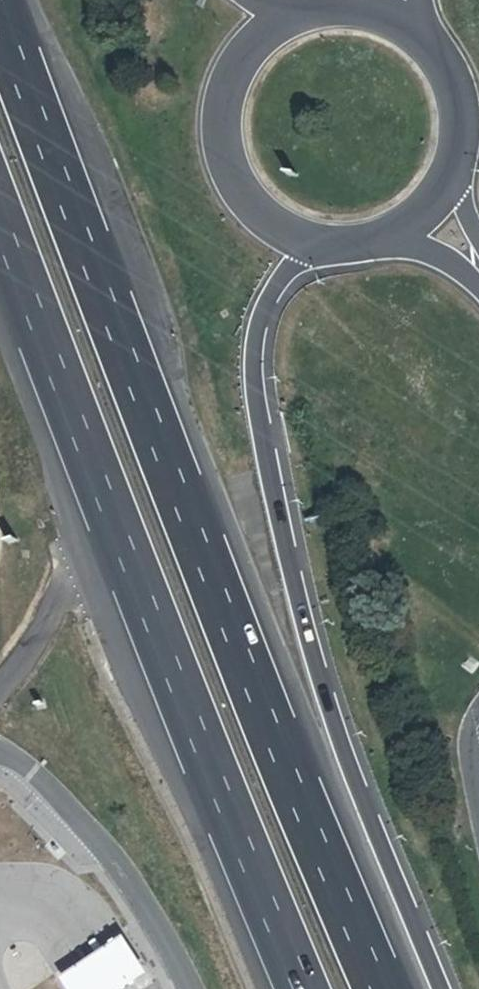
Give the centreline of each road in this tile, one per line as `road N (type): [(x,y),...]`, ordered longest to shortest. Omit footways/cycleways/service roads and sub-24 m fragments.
road 1 (motorway): [(382,988),(236,636),(0,20)]
road 2 (motorway): [(0,216),(302,988)]
road 3 (motorway): [(442,988),(334,724),(290,558),(256,383),(269,303),(322,244)]

